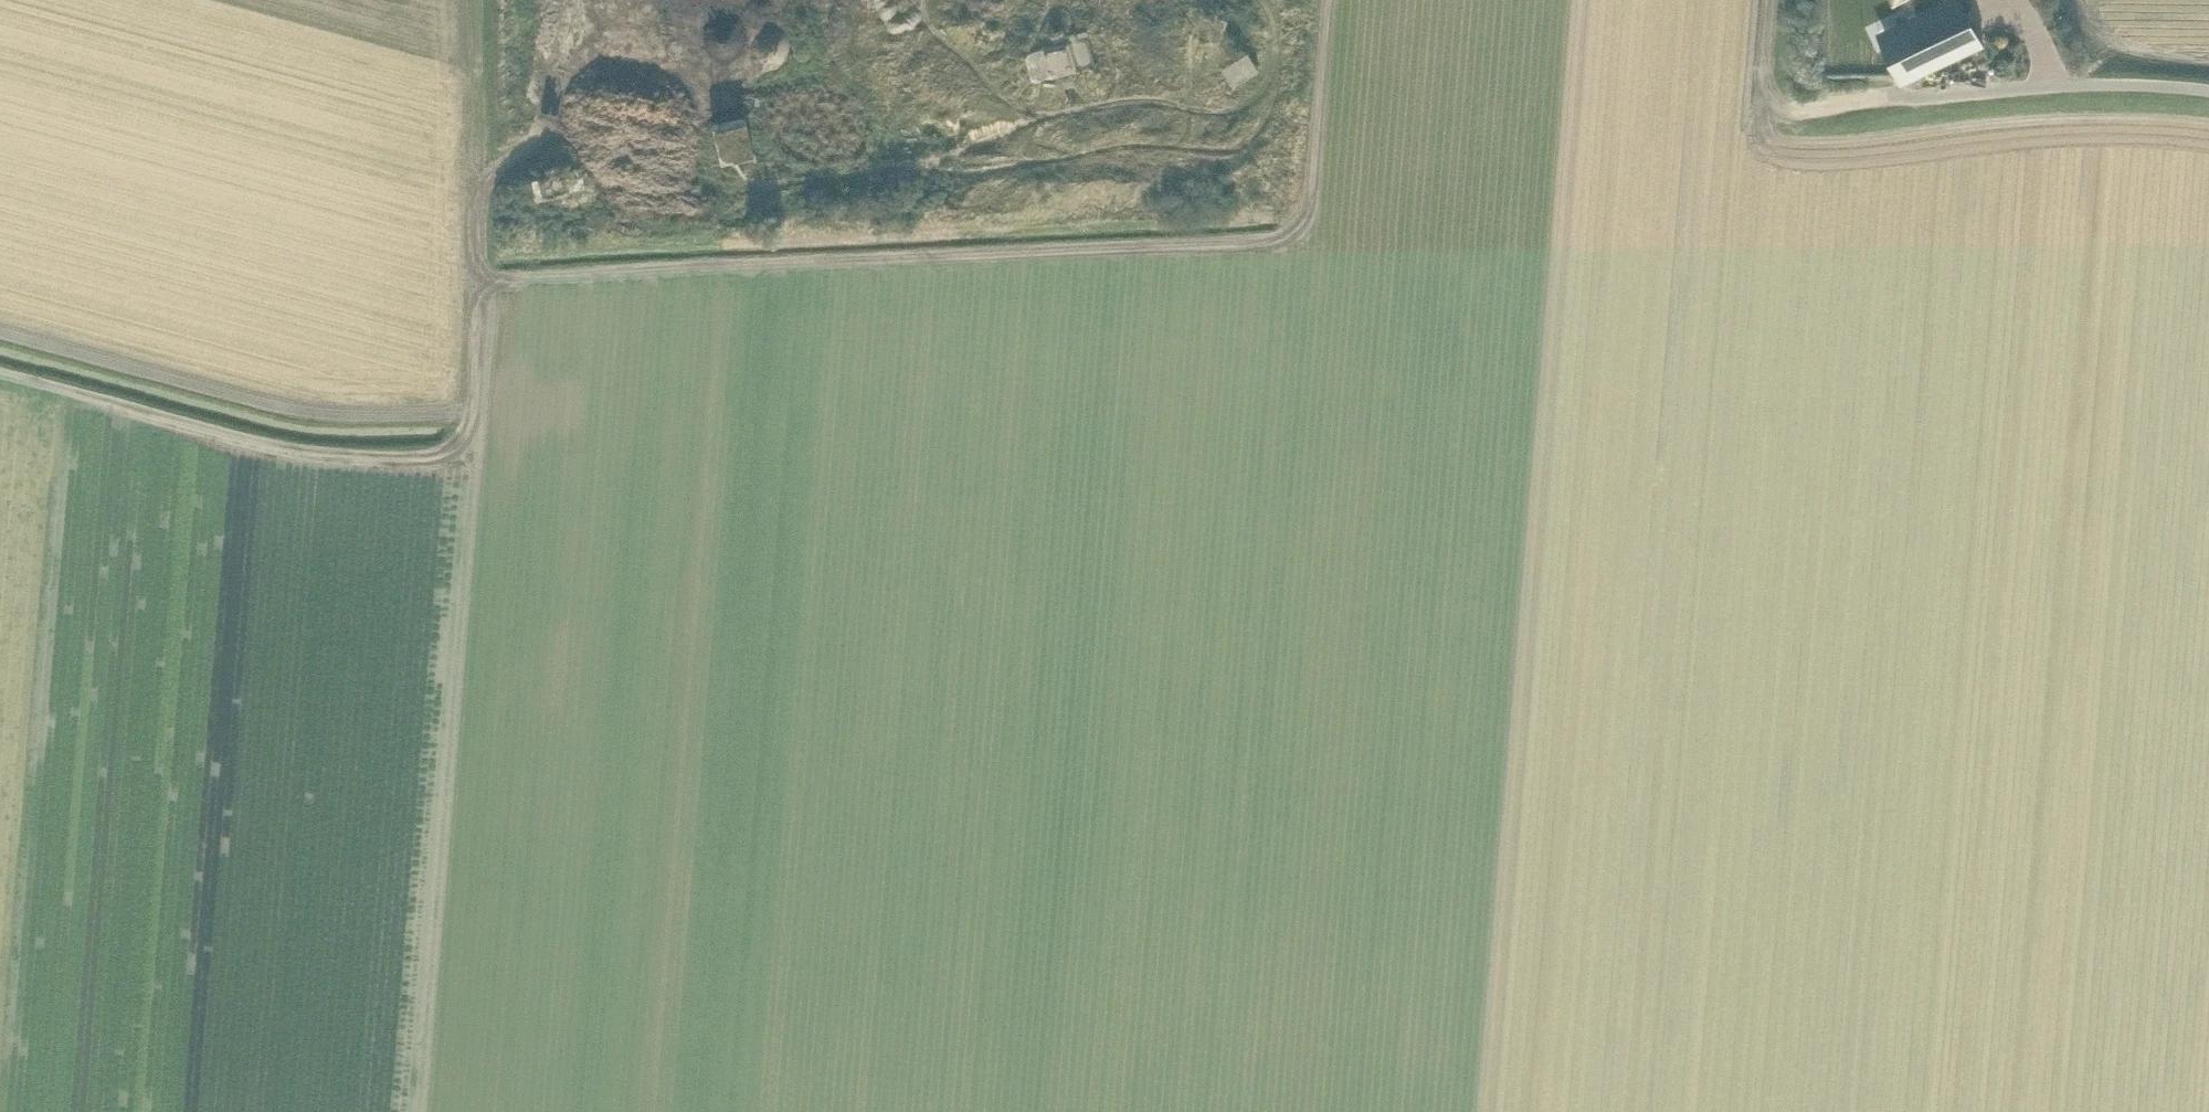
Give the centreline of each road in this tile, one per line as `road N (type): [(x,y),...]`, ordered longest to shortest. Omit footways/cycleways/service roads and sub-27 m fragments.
road 1 (track): [(1327,0),(1310,200),(1279,235),(502,278),(476,300),(468,425),(443,451),(420,454),(326,455),(0,373)]
road 2 (track): [(1485,1111),(1582,0)]
road 3 (track): [(1768,0),(1761,124),(1770,143),(1786,151),(1814,155),(2105,127),(2208,132)]

